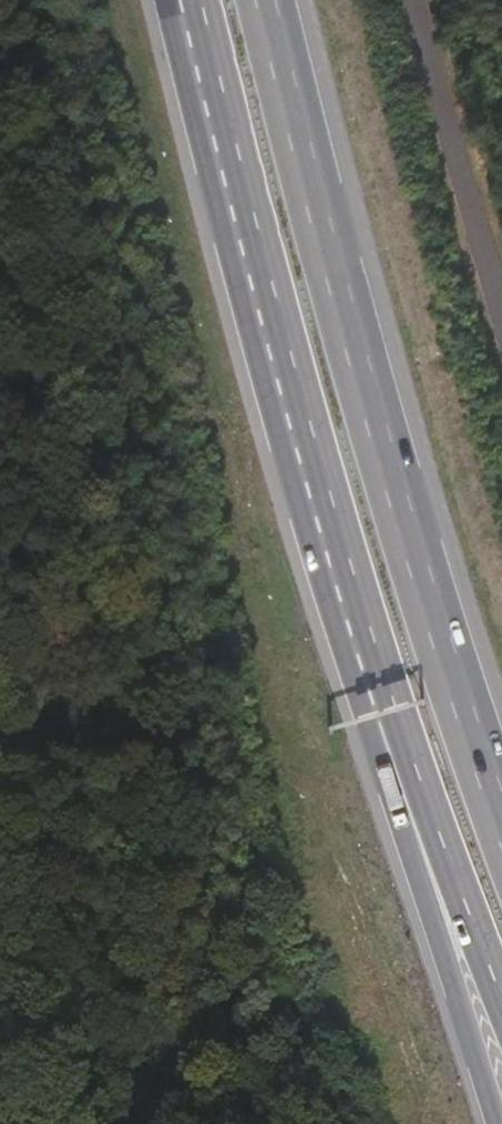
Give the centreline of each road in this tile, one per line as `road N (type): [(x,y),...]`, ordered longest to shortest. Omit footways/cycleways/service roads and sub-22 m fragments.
road 1 (motorway): [(501,821),(346,317),(268,0)]
road 2 (motorway): [(195,0),(257,259),(388,708)]
road 3 (trunk): [(388,708),(392,785),(501,1116)]
road 4 (motorway): [(388,708),(501,981)]
road 5 (track): [(501,271),(423,0)]

